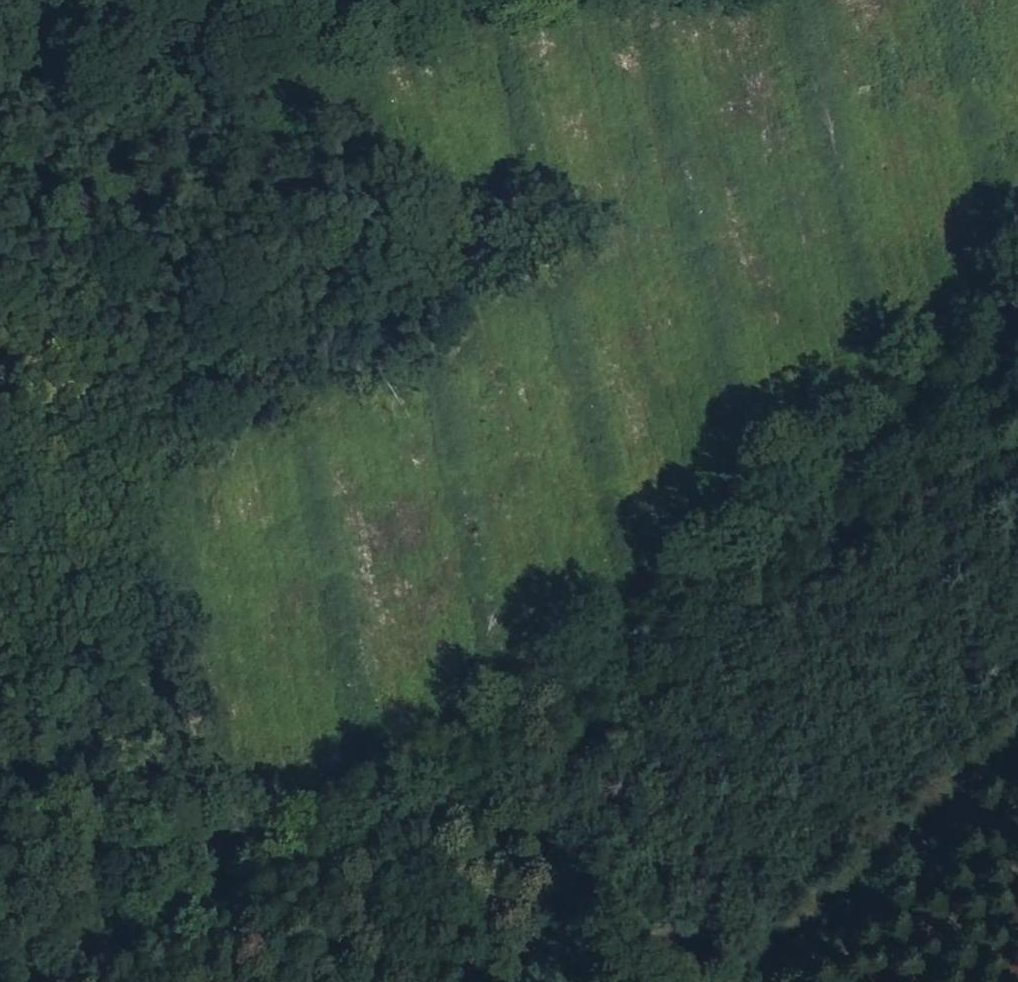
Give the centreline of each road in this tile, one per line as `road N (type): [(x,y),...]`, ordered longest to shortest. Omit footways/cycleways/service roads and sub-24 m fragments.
road 1 (track): [(239,864),(479,784),(922,493),(1017,418)]
road 2 (track): [(0,67),(247,50),(559,0)]
road 3 (track): [(0,776),(69,785),(153,814),(206,836),(239,864),(69,981)]
road 4 (track): [(1017,254),(805,439),(776,491),(799,573)]

